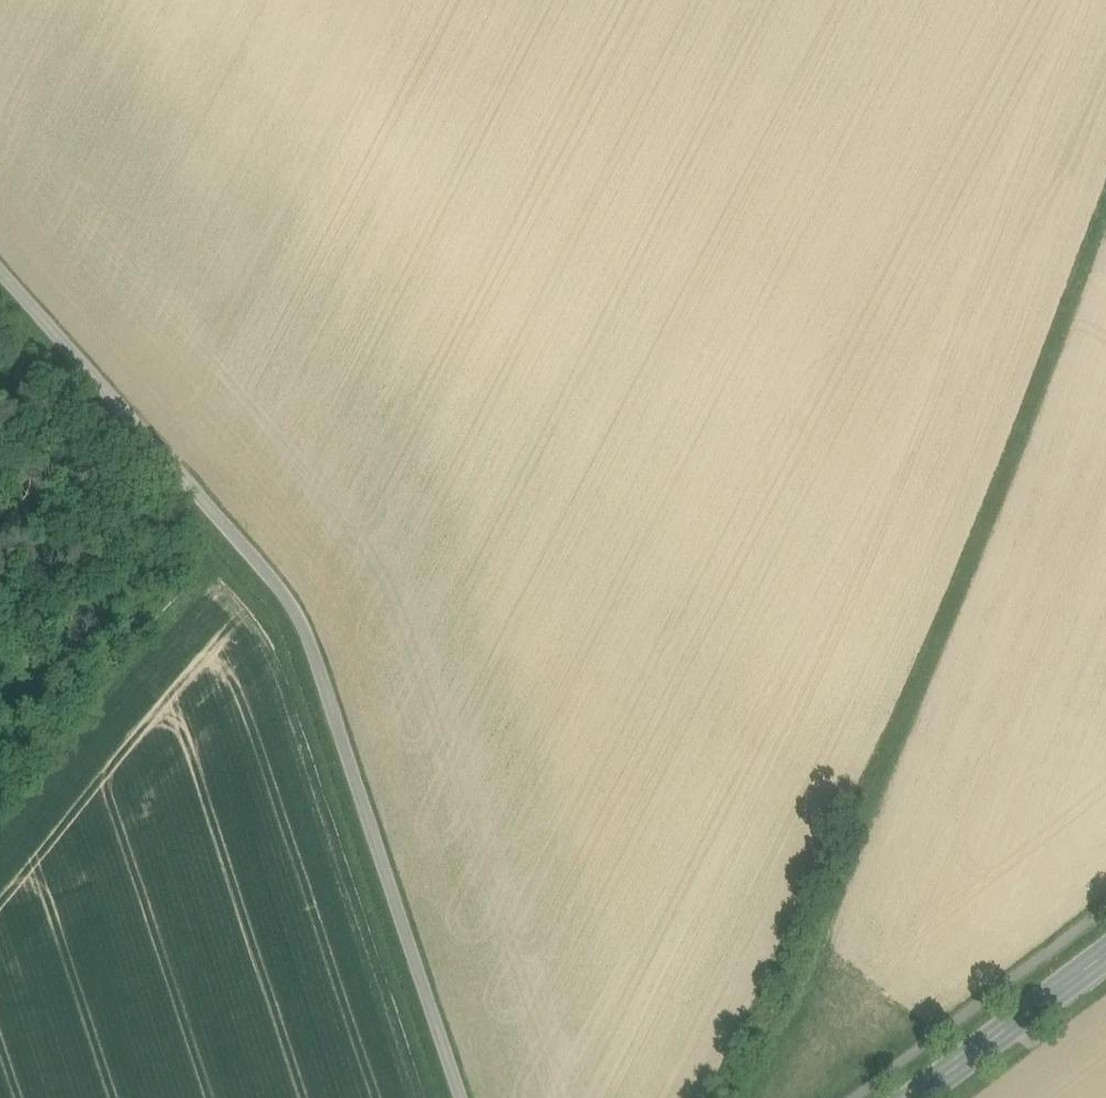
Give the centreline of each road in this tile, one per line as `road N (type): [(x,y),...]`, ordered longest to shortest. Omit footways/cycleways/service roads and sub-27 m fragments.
road 1 (track): [(460,1097),(300,618),(0,271)]
road 2 (secondary): [(1105,952),(916,1097)]

